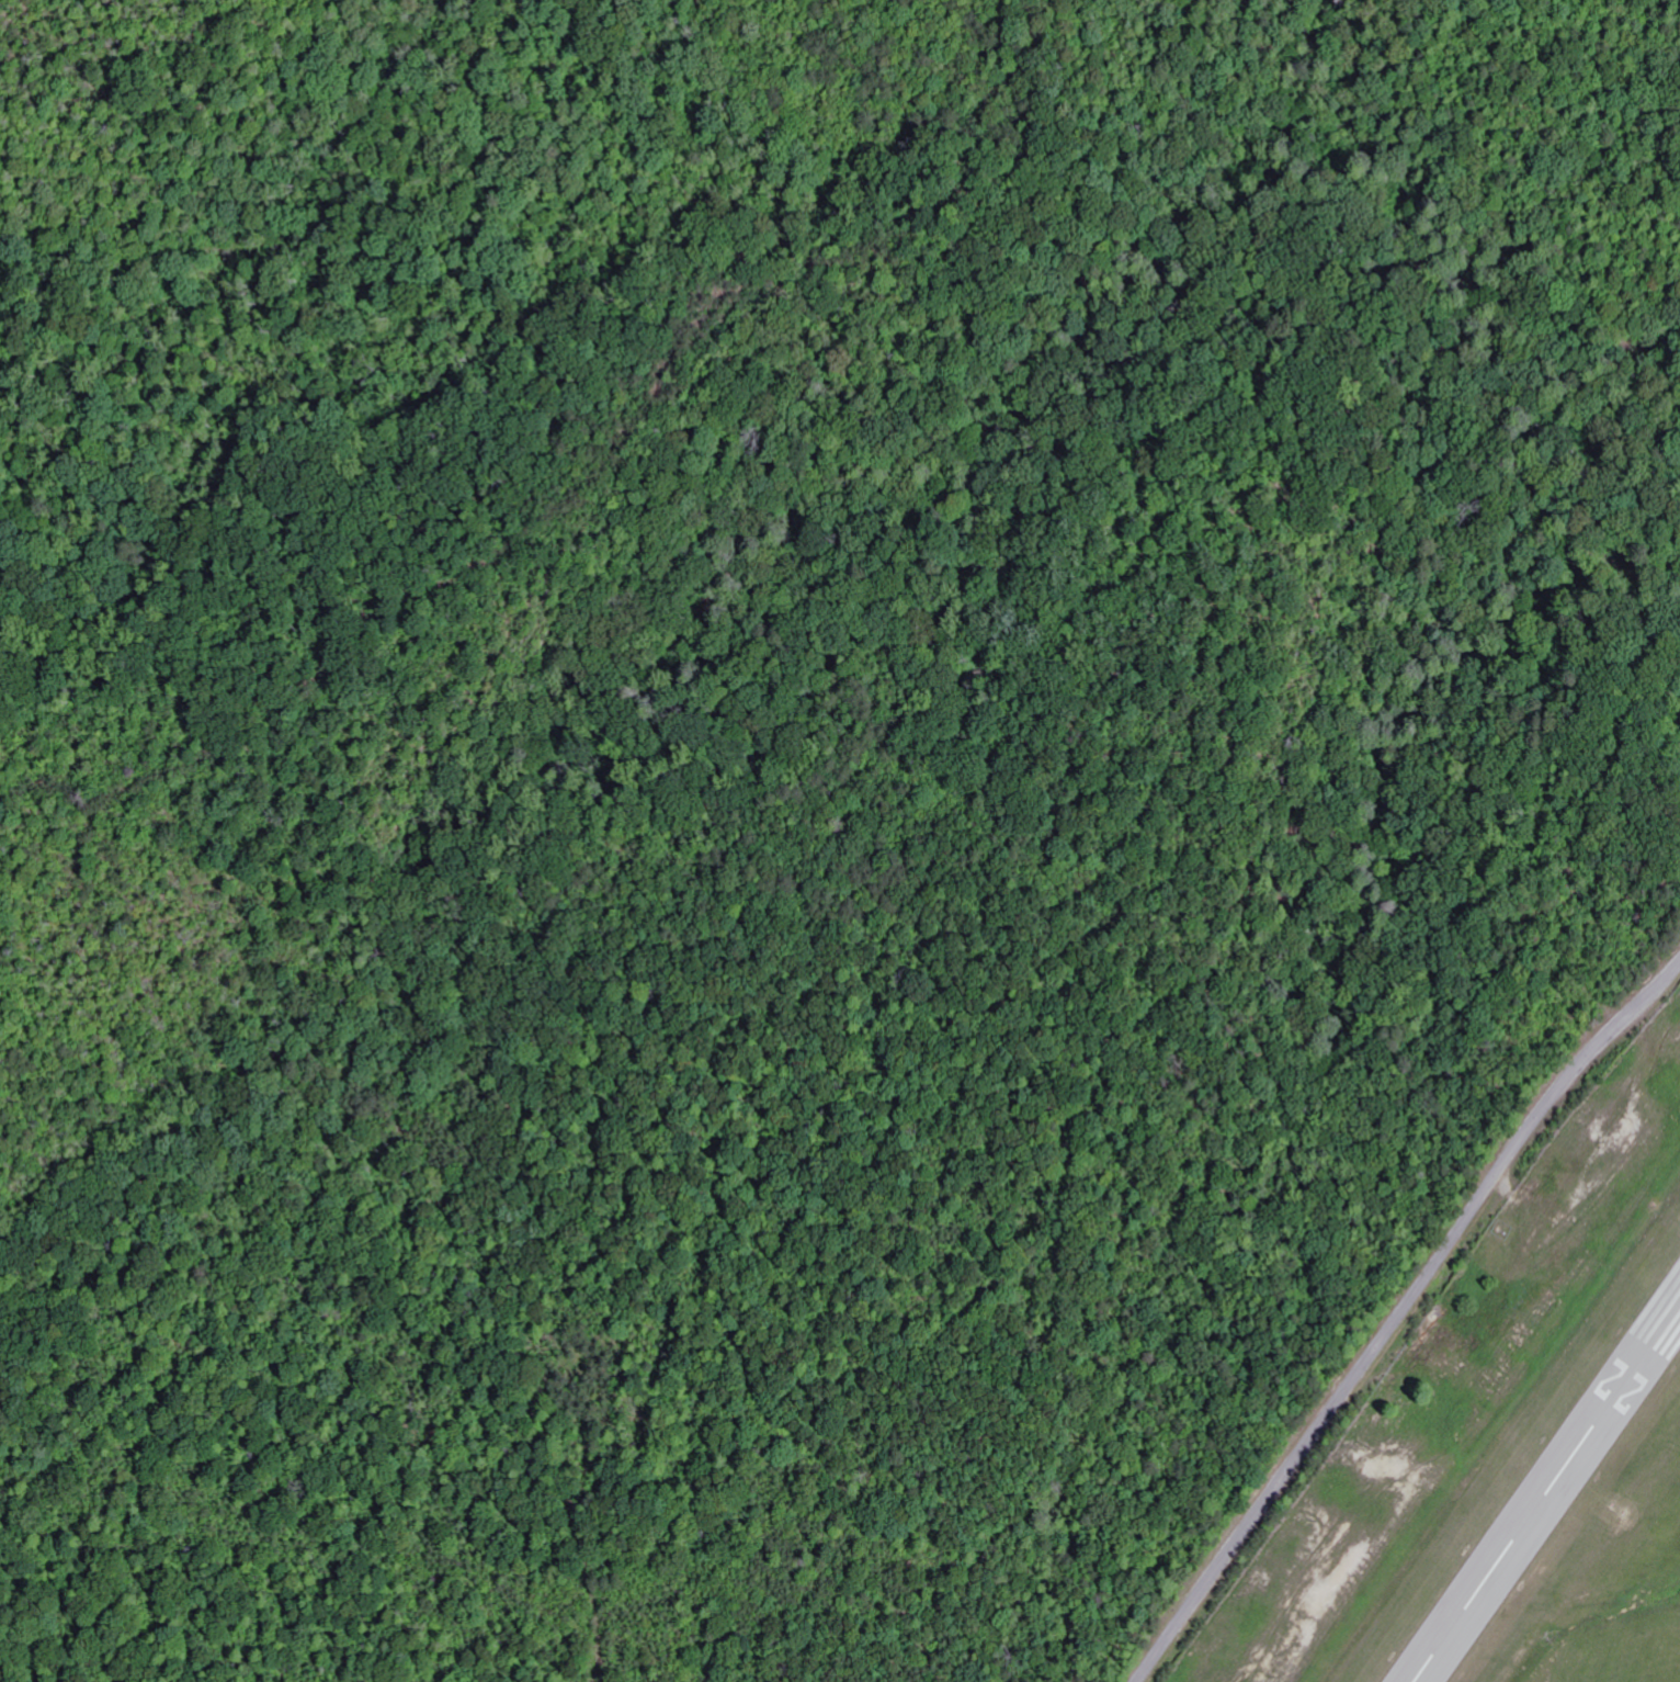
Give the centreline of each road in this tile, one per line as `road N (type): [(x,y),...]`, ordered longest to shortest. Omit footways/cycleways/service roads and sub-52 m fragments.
road 1 (residential): [(1137,1681),(1536,1114),(1679,961)]

